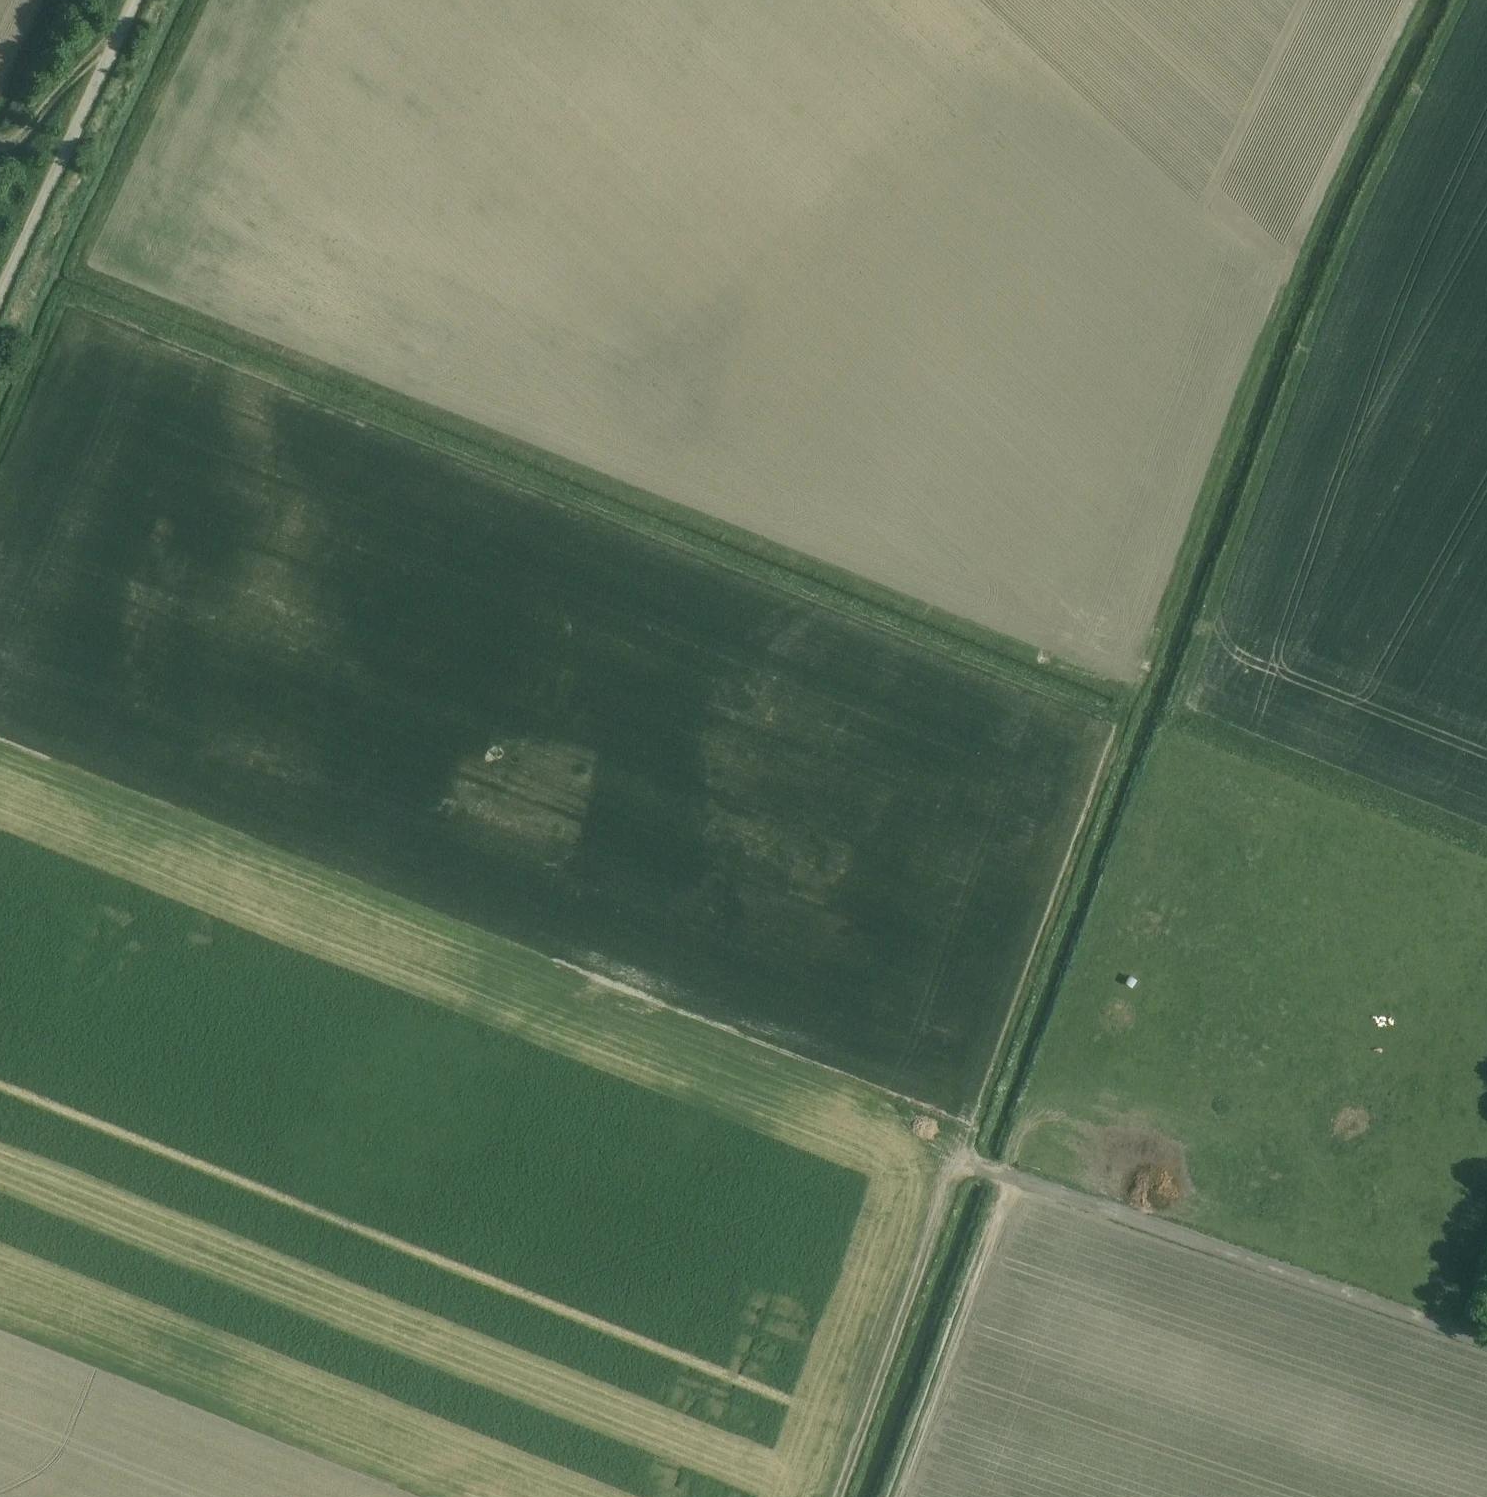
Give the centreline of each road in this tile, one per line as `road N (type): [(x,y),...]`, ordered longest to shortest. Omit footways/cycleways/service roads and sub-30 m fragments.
road 1 (unclassified): [(0,298),(135,0)]

